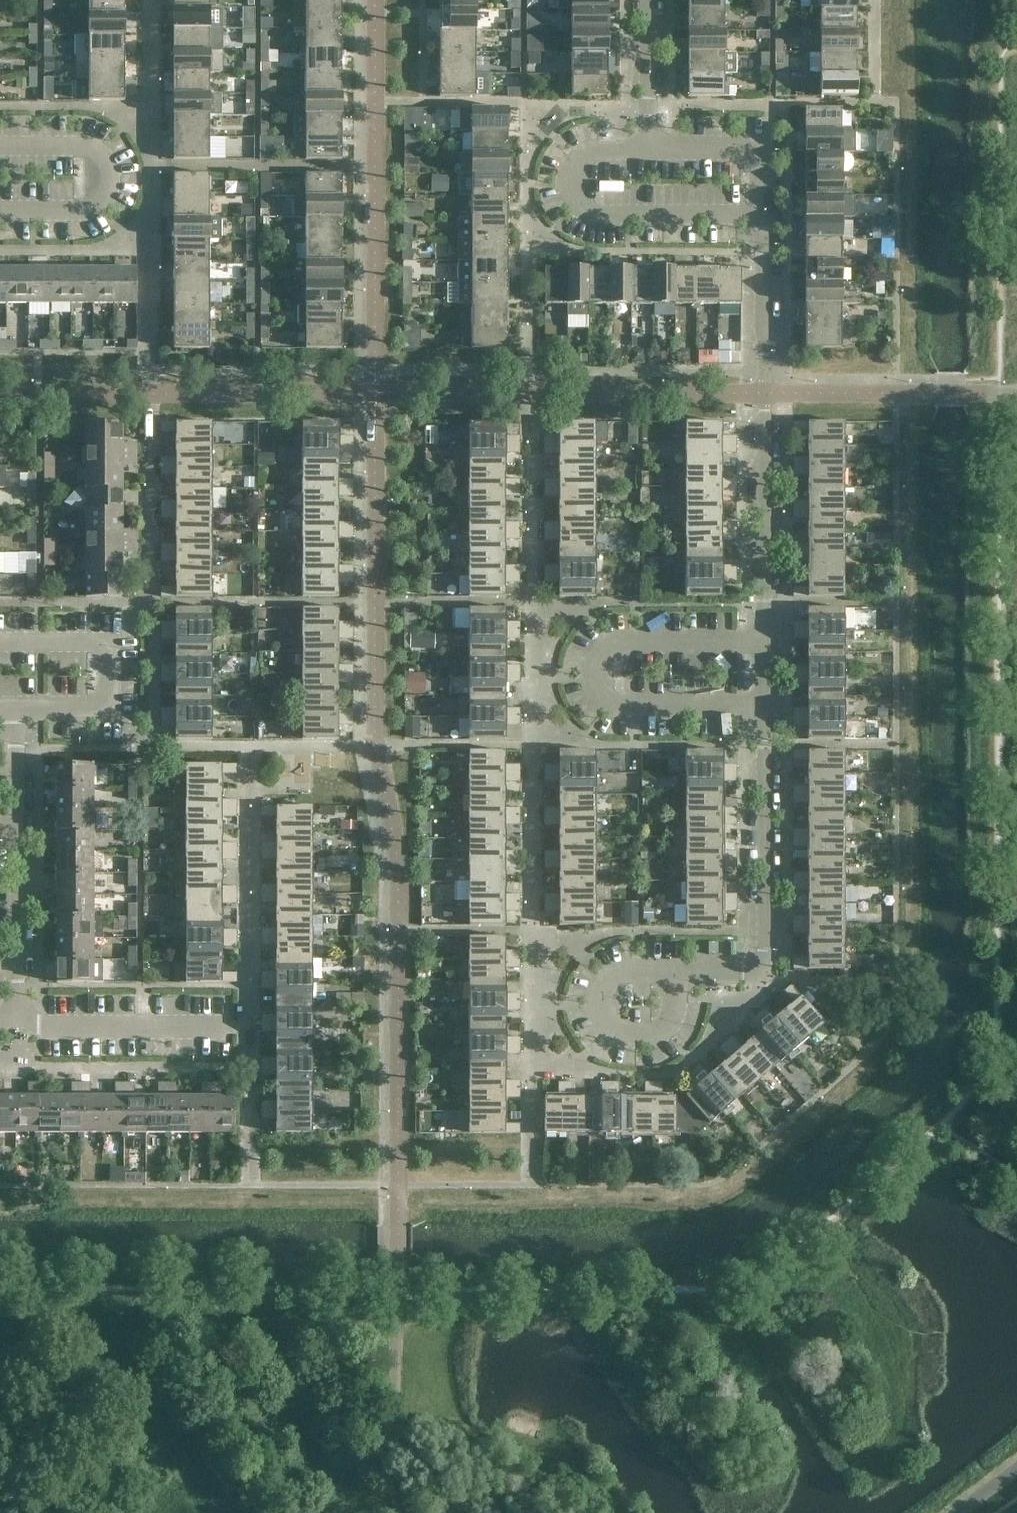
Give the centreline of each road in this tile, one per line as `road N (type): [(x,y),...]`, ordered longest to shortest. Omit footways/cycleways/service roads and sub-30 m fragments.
road 1 (residential): [(763,645),(767,216)]
road 2 (residential): [(763,708),(618,707),(597,689),(596,670),(616,645),(763,645)]
road 3 (residential): [(674,987),(697,972),(763,968),(763,708)]
road 4 (residential): [(649,145),(593,150),(575,163),(575,201),(606,218),(767,216)]
road 5 (residential): [(15,1025),(16,713)]
road 6 (residential): [(16,713),(113,712),(113,643),(0,643)]
road 7 (residential): [(15,1025),(244,1028)]
road 8 (residential): [(678,1005),(673,1023),(642,1040),(612,1022),(607,1004),(625,974),(661,974),(674,987)]
road 9 (residential): [(767,216),(758,146),(649,145)]
road 10 (residential): [(649,145),(647,0)]

